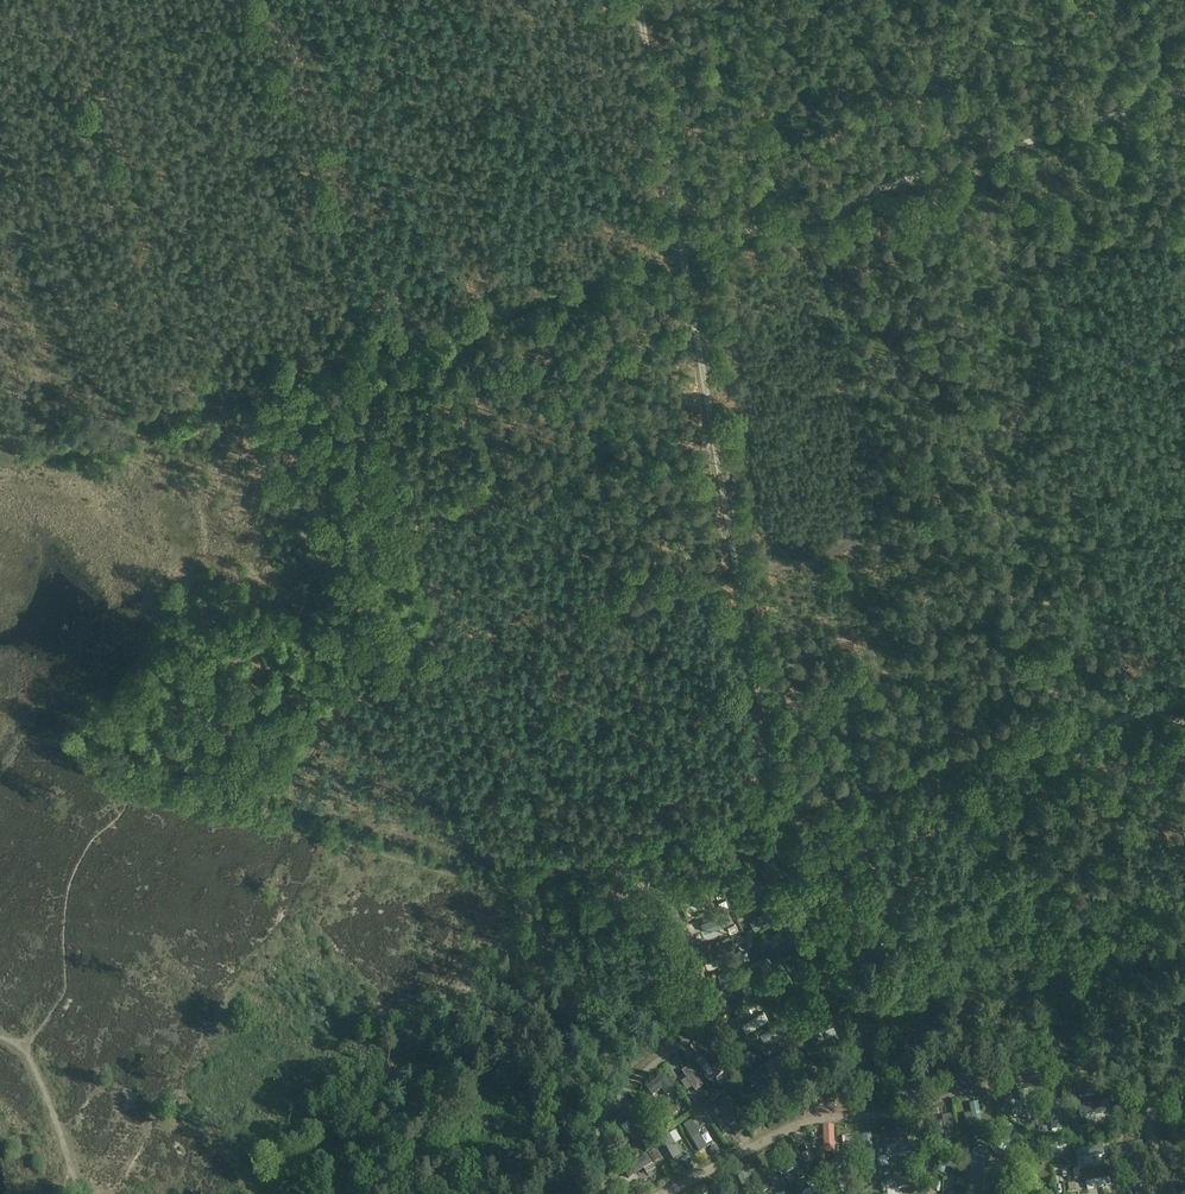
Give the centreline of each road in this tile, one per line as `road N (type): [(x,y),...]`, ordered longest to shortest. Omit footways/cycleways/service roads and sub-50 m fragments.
road 1 (track): [(778,812),(682,248)]
road 2 (track): [(450,655),(335,697),(273,817),(519,892)]
road 3 (track): [(464,323),(376,351),(250,0)]
road 4 (track): [(27,1052),(65,983),(63,910),(96,827),(142,786),(160,782),(273,817)]
road 5 (track): [(1184,701),(778,812)]
road 6 (track): [(450,655),(419,533),(423,519),(492,492),(499,481),(464,323)]
road 7 (track): [(737,574),(450,655)]
road 8 (track): [(934,172),(682,248)]
road 9 (track): [(1184,91),(934,172)]
road 10 (track): [(639,0),(682,248)]
road 11 (track): [(682,248),(464,323)]

